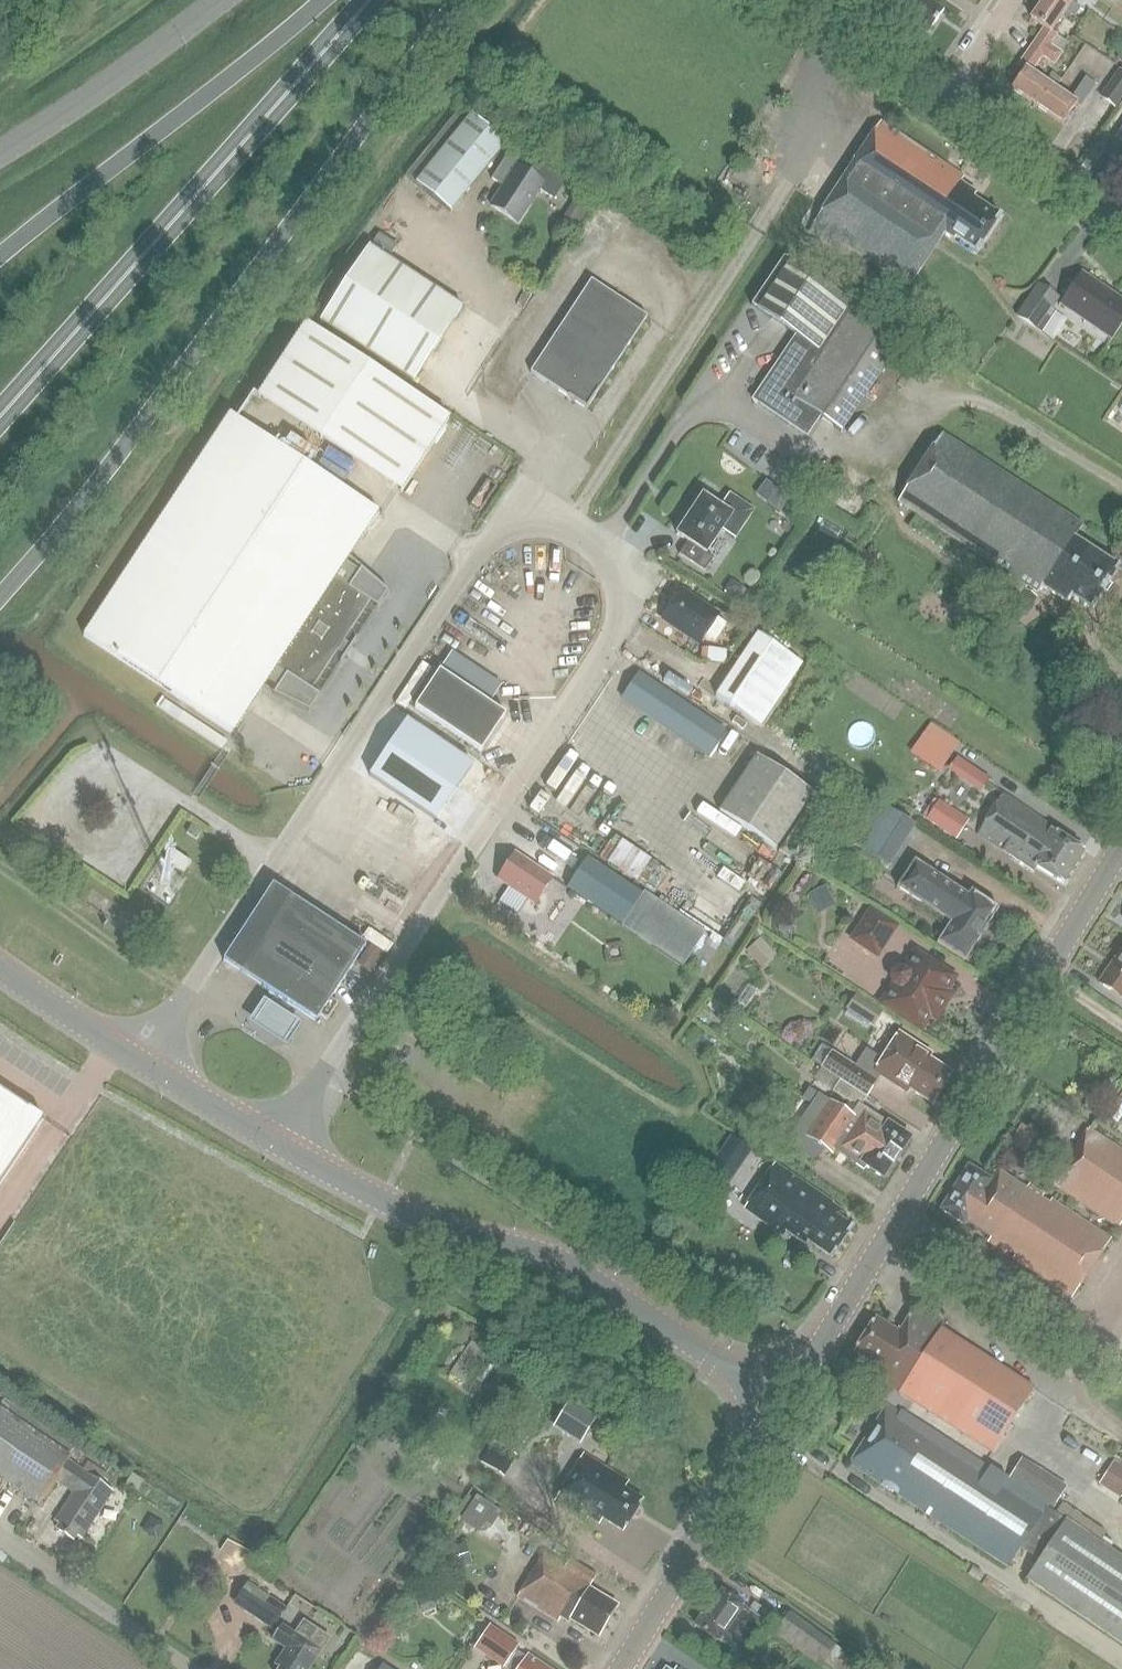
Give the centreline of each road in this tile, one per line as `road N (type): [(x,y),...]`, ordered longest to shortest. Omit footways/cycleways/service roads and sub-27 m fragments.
road 1 (residential): [(279,1144),(624,616),(611,564),(555,525),(517,521),(494,534),(145,1063)]
road 2 (trunk): [(0,595),(459,0)]
road 3 (secondary): [(788,1400),(1121,830)]
road 4 (secondary): [(279,1144),(412,1218),(566,1262),(788,1400)]
road 5 (trunk): [(0,413),(372,0)]
road 6 (trunk): [(322,0),(0,254)]
road 7 (secondary): [(620,1668),(788,1400)]
road 8 (tertiary): [(0,154),(78,107),(221,0)]
road 9 (unclassified): [(189,1668),(0,1541)]
road 10 (unclassified): [(1121,221),(946,100)]
road 11 (unclassified): [(946,100),(800,0)]
road 12 (secondary): [(0,972),(145,1063)]
road 13 (secondary): [(145,1063),(279,1144)]
road 14 (residential): [(946,100),(1014,0)]

